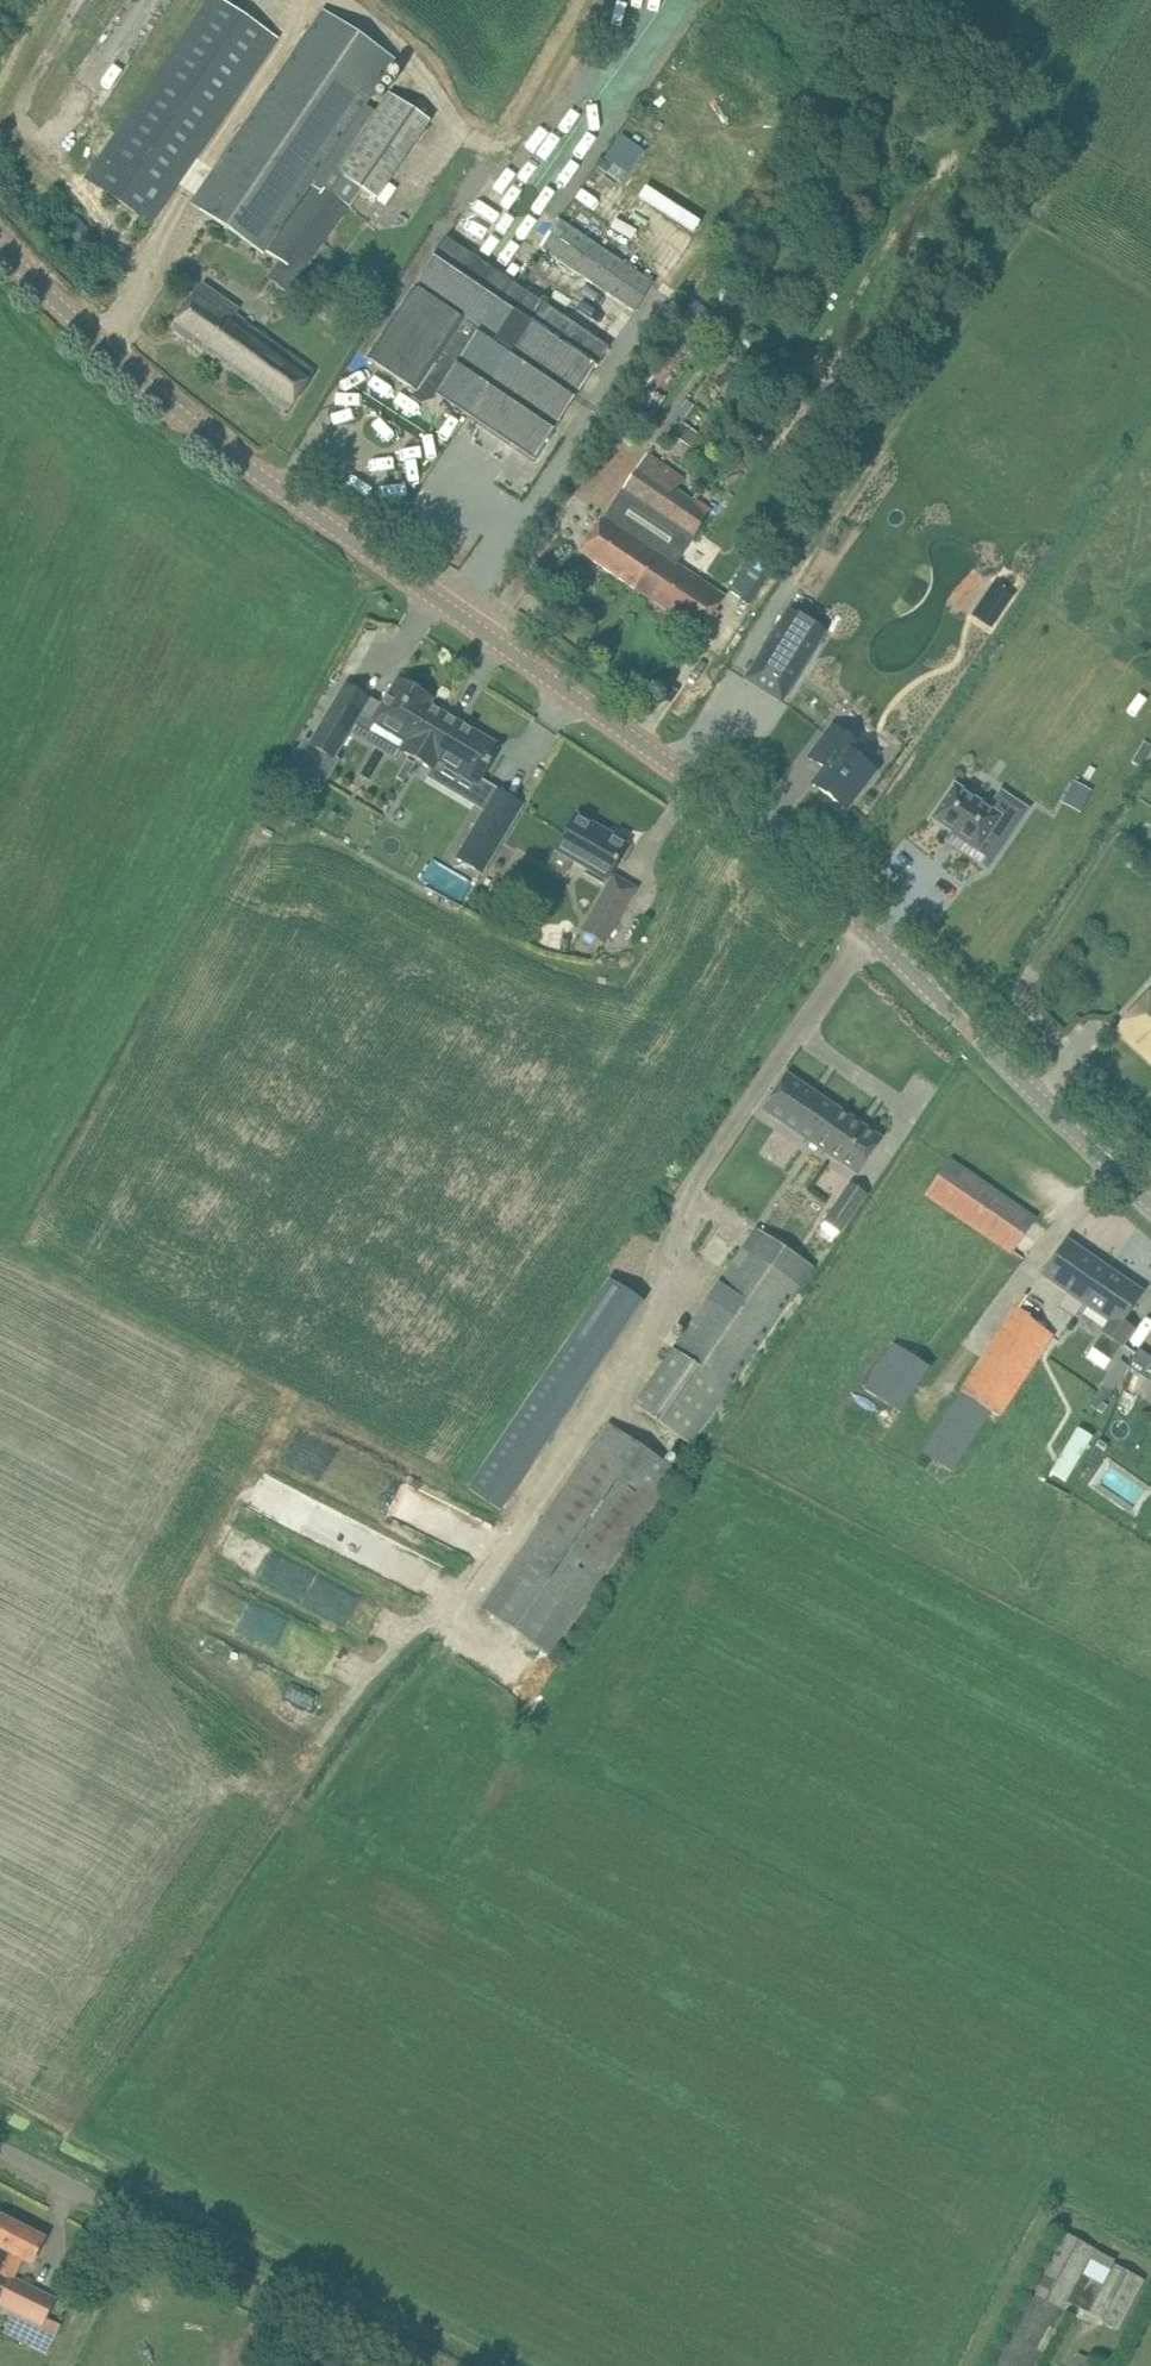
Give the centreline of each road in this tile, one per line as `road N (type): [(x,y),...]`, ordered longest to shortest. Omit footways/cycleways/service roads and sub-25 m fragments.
road 1 (tertiary): [(1150,1198),(784,841),(642,730),(164,407),(0,250)]
road 2 (unclassified): [(412,2365),(0,2155)]

